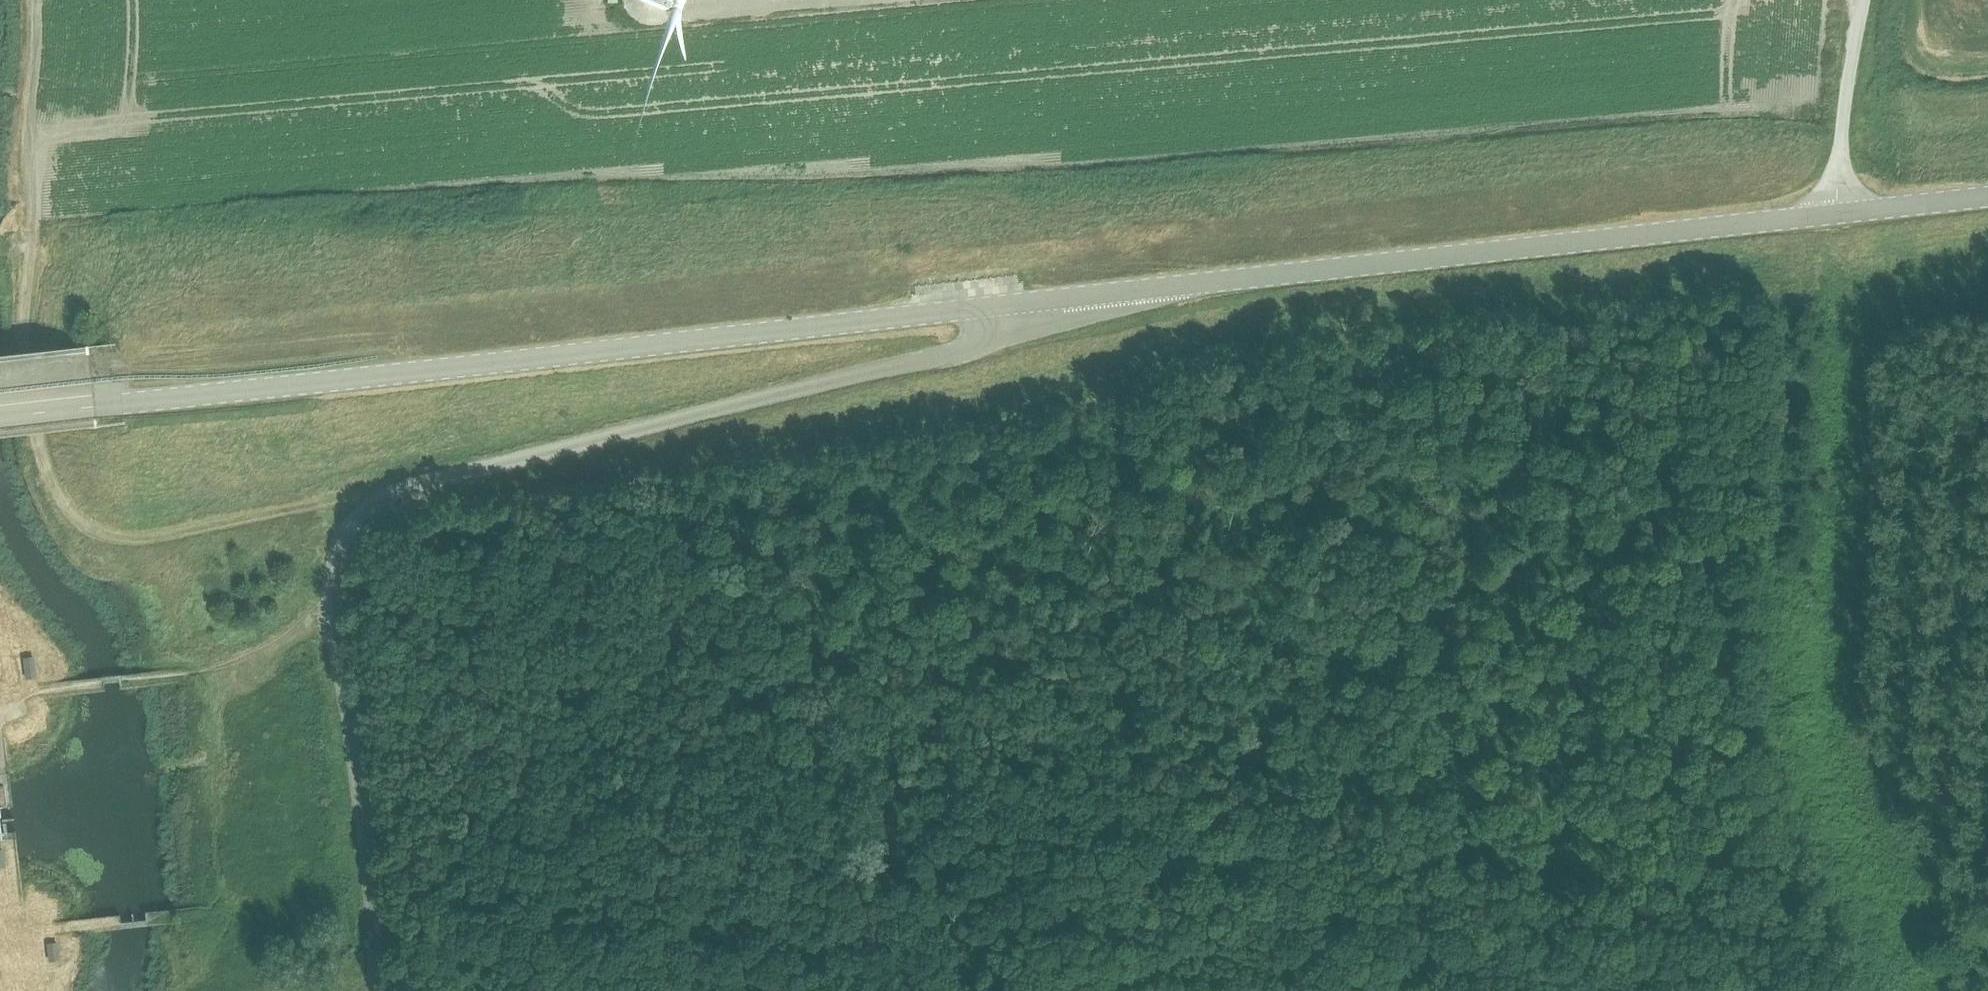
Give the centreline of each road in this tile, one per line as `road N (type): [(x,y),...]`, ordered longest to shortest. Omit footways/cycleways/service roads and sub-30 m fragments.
road 1 (unclassified): [(380,990),(337,603),(342,543),(365,514),(393,492),(446,476),(949,353),(1054,314),(1064,298)]
road 2 (tertiary): [(0,415),(1064,298)]
road 3 (track): [(393,492),(131,546),(85,528),(59,498),(43,466),(20,289),(32,205),(25,168),(40,44),(36,0)]
road 4 (tertiary): [(1064,298),(1423,253),(1827,215)]
road 5 (unclassified): [(1827,215),(1863,0)]
road 6 (tertiary): [(1827,215),(1987,198)]

